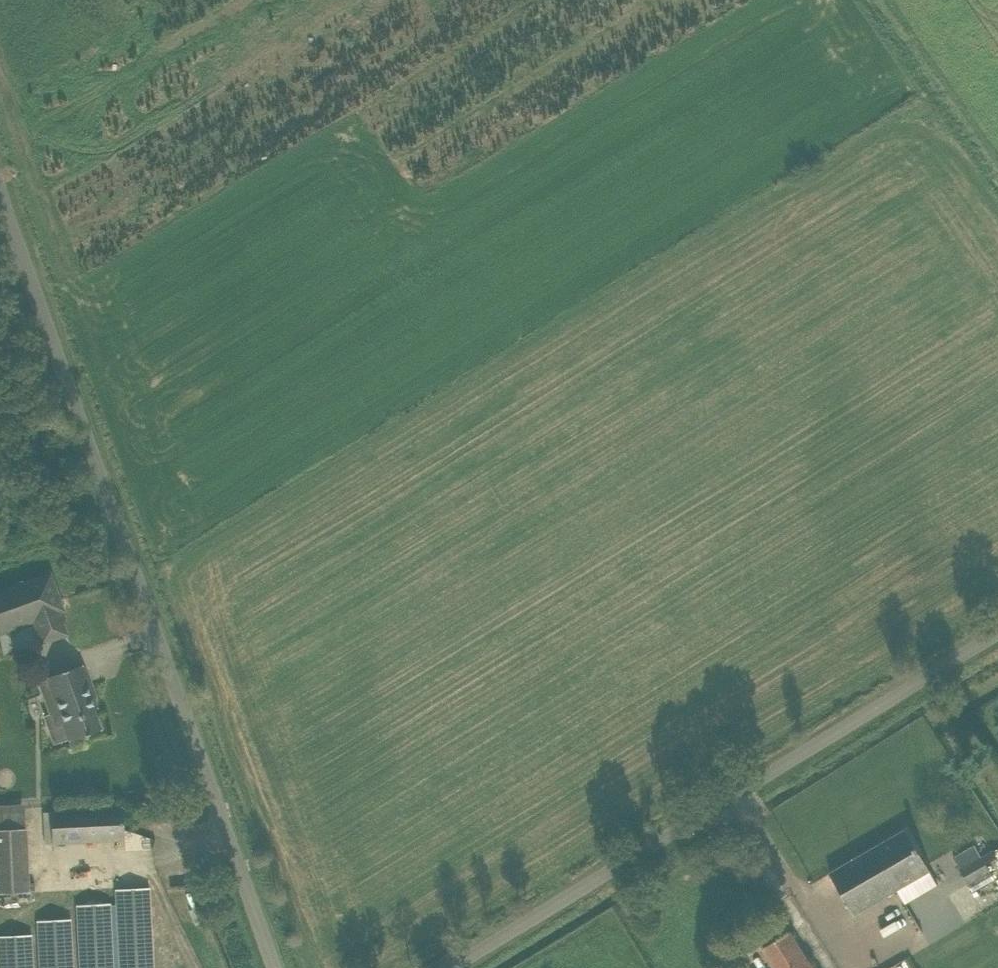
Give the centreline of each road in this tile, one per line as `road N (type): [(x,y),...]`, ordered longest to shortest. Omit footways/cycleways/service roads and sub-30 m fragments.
road 1 (unclassified): [(274,967),(0,202)]
road 2 (unclassified): [(457,967),(997,641)]

